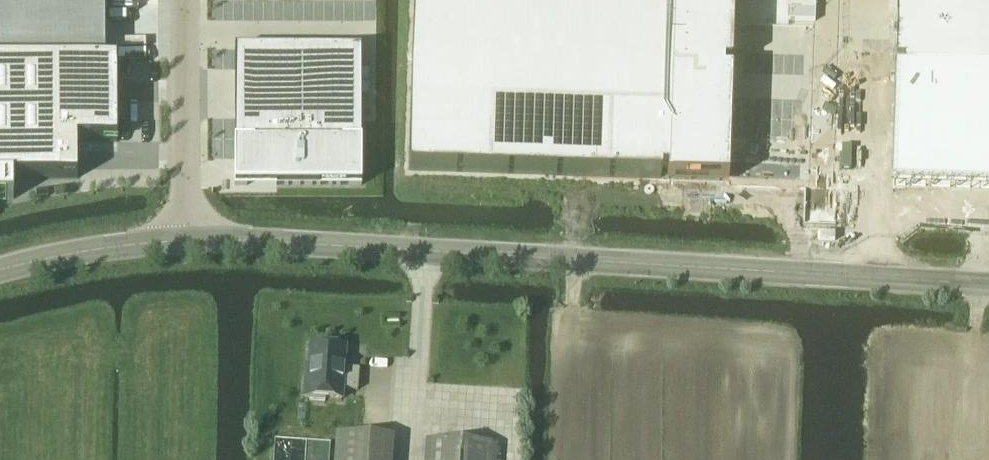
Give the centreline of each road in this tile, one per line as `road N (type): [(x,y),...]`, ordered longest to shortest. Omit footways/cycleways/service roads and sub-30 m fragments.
road 1 (tertiary): [(187,238),(826,272)]
road 2 (unclassified): [(826,272),(831,0)]
road 3 (unclassified): [(186,0),(187,238)]
road 4 (tertiary): [(0,268),(187,238)]
road 5 (tertiary): [(826,272),(988,284)]

